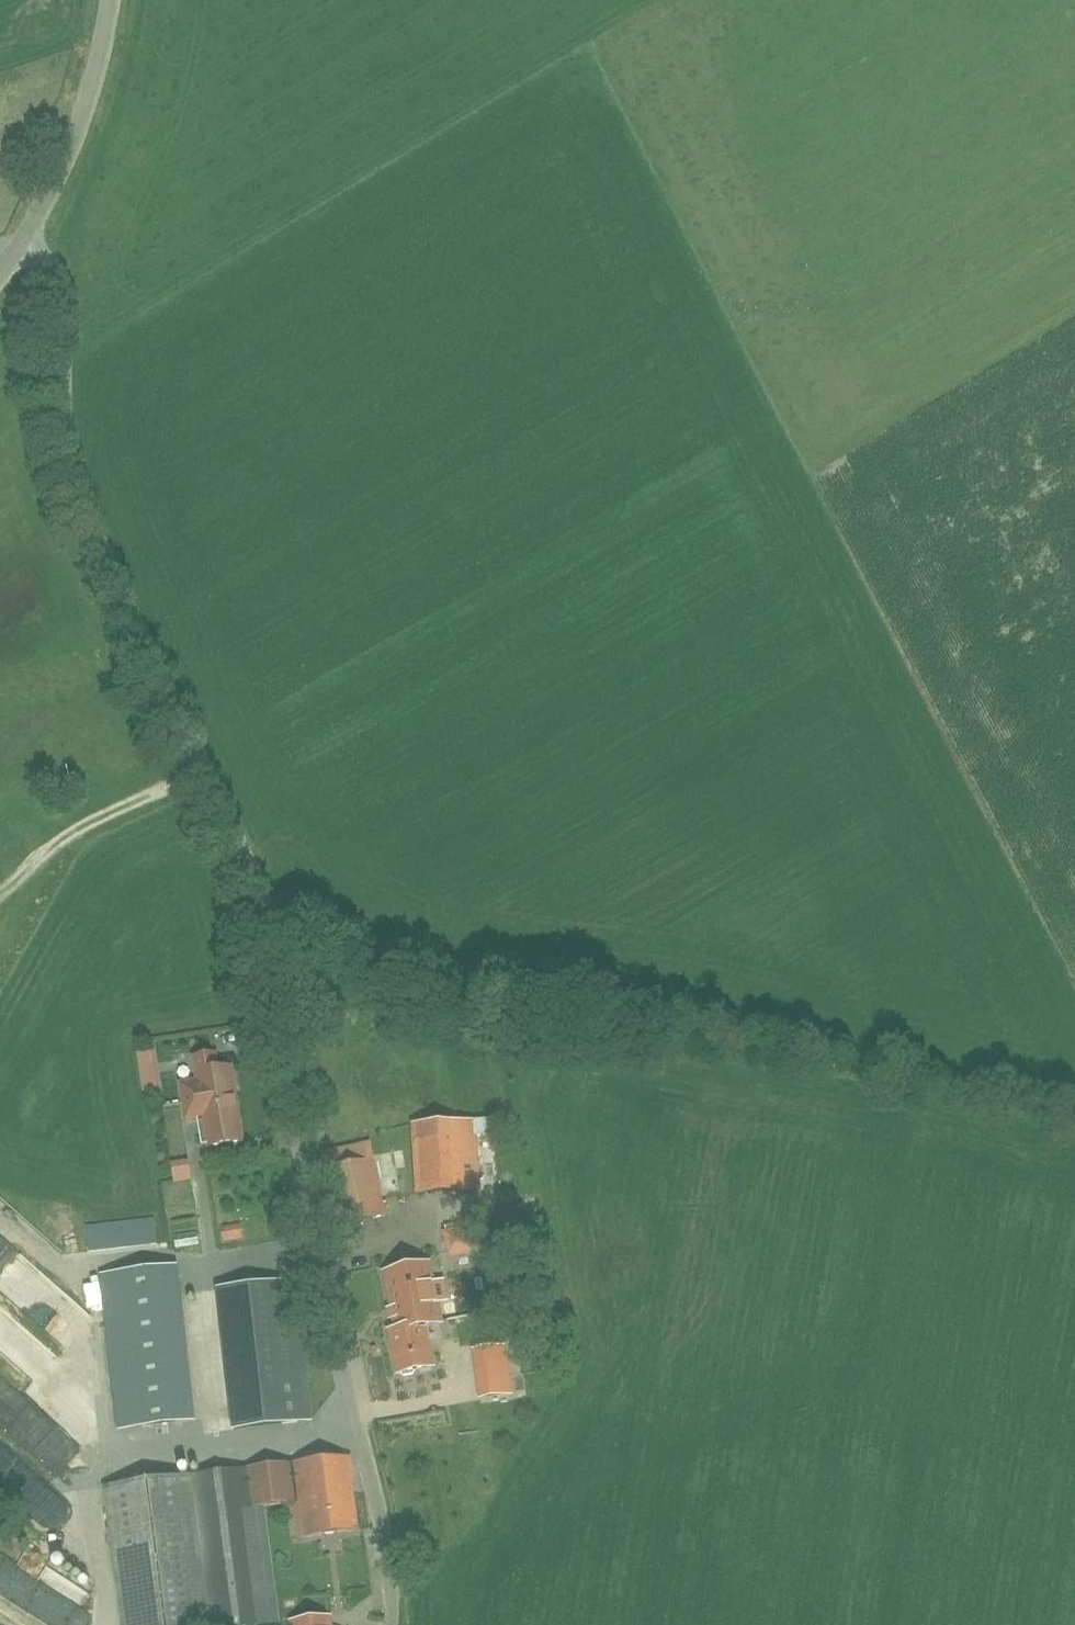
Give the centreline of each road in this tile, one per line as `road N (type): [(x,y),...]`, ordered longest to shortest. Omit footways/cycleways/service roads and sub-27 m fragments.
road 1 (unclassified): [(391,1624),(386,1534),(283,1060),(267,901),(83,498),(67,427),(65,286),(23,246)]
road 2 (unclassified): [(23,246),(75,145),(110,0)]

